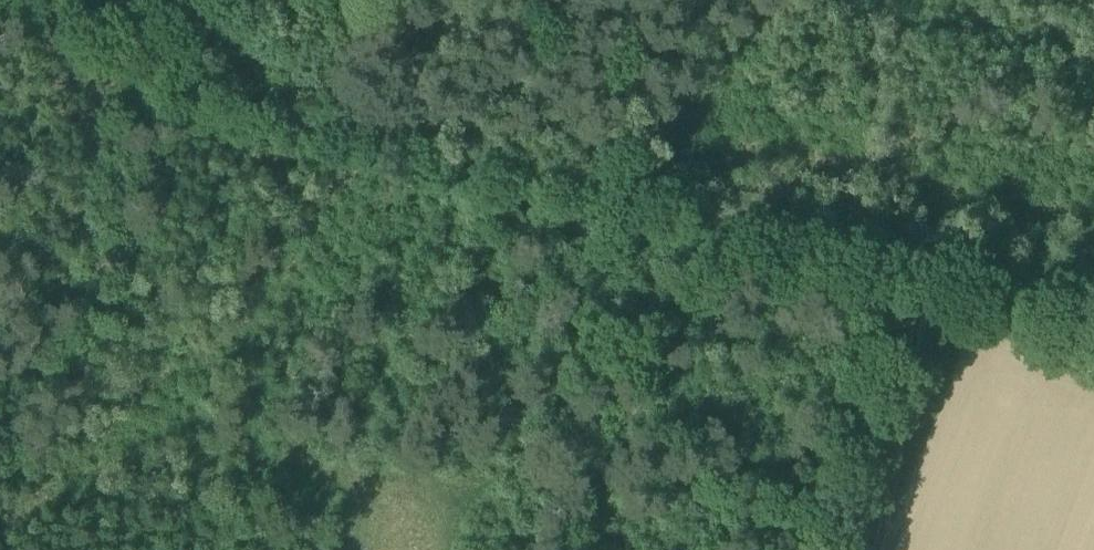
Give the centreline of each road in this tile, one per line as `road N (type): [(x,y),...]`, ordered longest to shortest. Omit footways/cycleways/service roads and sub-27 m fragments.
road 1 (track): [(16,0),(168,84),(1093,302)]
road 2 (track): [(622,190),(519,490),(491,507)]
road 3 (track): [(963,272),(877,549)]

